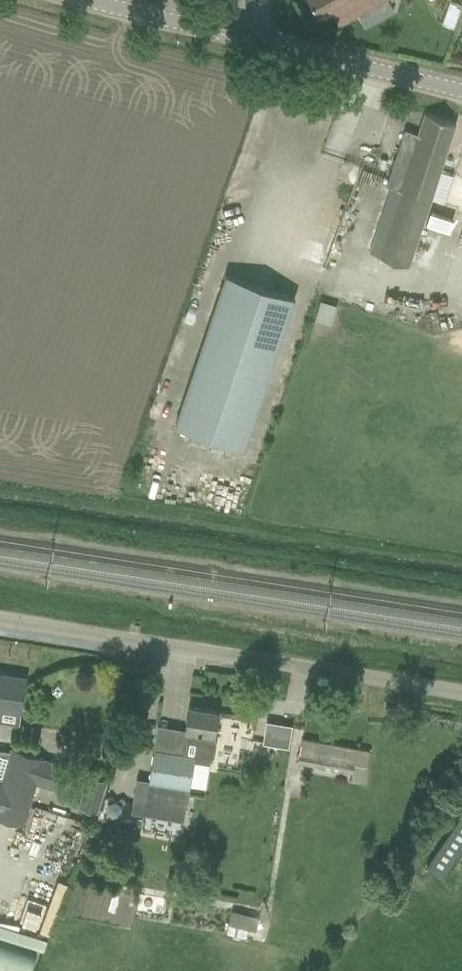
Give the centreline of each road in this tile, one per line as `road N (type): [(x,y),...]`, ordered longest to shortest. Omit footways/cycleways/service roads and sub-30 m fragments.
road 1 (unclassified): [(461,695),(0,621)]
road 2 (tertiary): [(461,90),(241,37)]
road 3 (tertiary): [(241,37),(95,0)]

